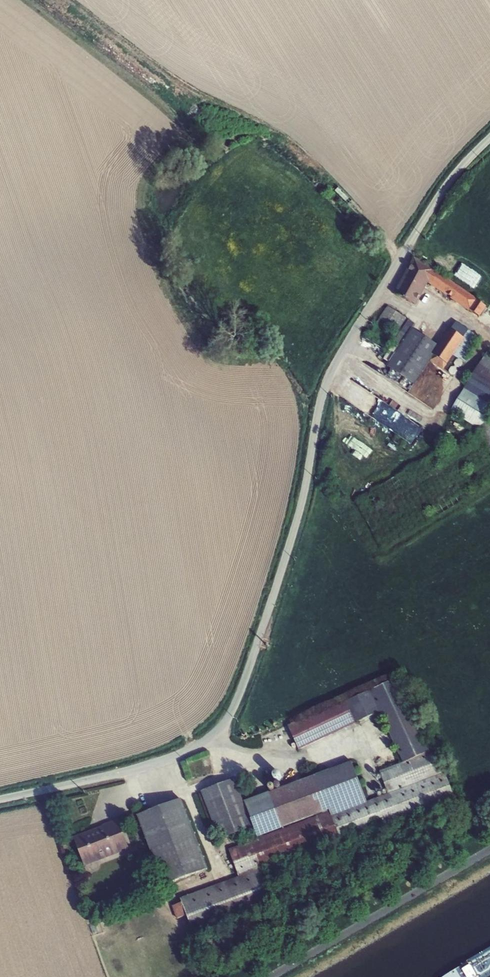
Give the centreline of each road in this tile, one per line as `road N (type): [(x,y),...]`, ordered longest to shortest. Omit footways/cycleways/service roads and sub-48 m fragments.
road 1 (unclassified): [(0,799),(135,769),(222,730),(292,536),(332,370),(433,203),(489,139)]

